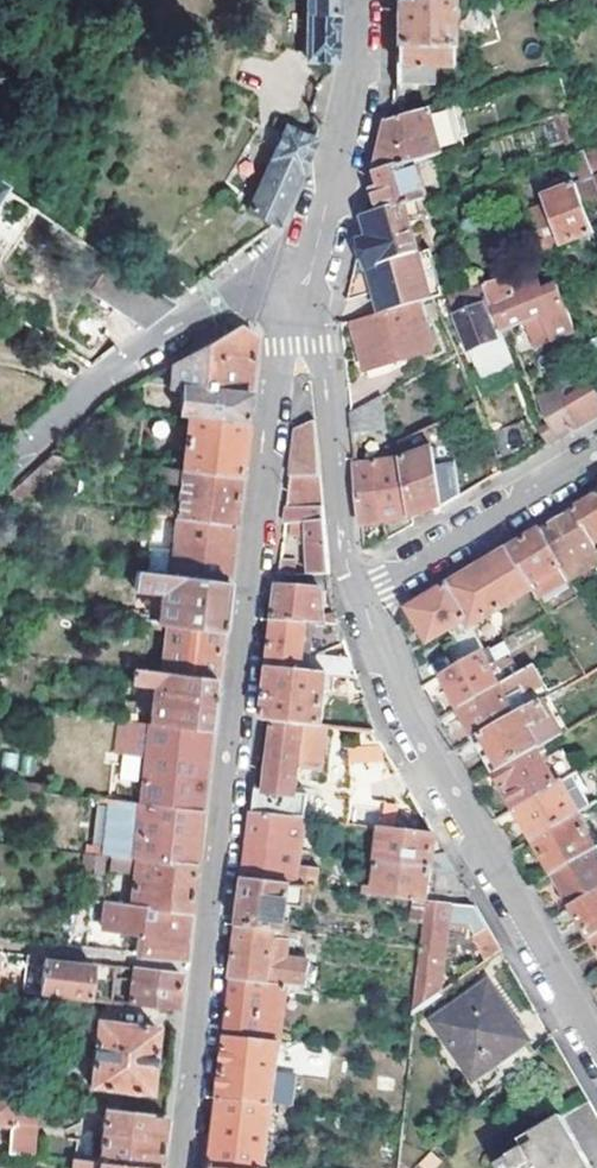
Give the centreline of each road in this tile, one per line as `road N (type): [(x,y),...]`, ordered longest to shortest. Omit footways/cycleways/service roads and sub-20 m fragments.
road 1 (residential): [(181,1167),(276,348),(298,301)]
road 2 (residential): [(596,1044),(410,721),(362,597)]
road 3 (residential): [(298,301),(258,291),(220,301),(94,380),(0,464)]
road 4 (residential): [(298,301),(357,57),(354,0)]
road 5 (residential): [(298,301),(319,345),(340,543),(362,597)]
road 6 (residential): [(362,597),(596,456)]

